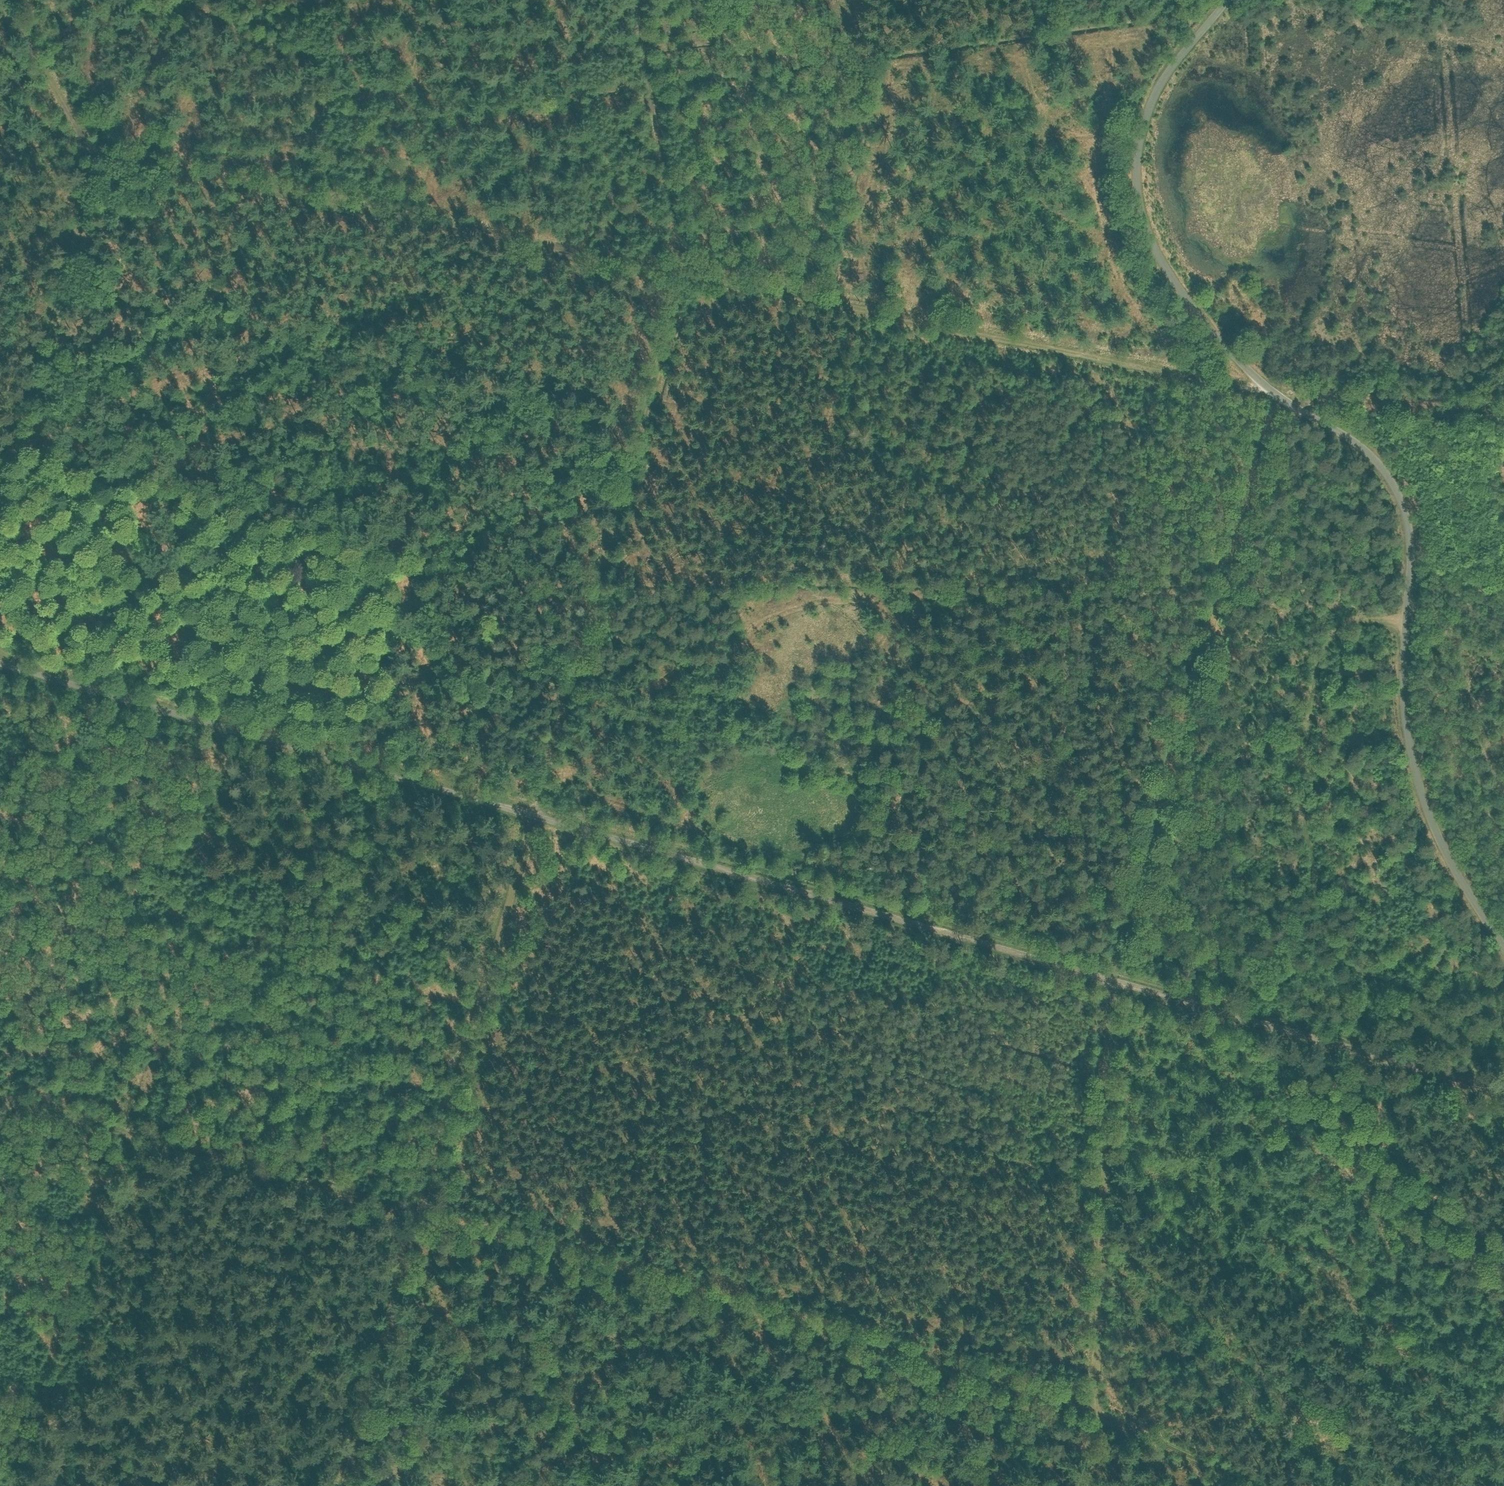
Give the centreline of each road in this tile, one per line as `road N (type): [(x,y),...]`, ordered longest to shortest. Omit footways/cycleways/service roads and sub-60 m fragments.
road 1 (track): [(1223,1485),(1090,1425),(0,1097)]
road 2 (track): [(97,158),(1270,390)]
road 3 (track): [(1078,1485),(1092,1397),(1106,1003),(1270,390)]
road 4 (unclassified): [(1503,948),(1438,835),(1413,759),(1404,670),(1410,541),(1393,481),(1345,436),(1270,390),(1208,329),(1144,223),(1142,130),(1173,67),(1227,0)]
road 5 (track): [(624,500),(340,1485)]
road 6 (unclassified): [(1503,1093),(530,816)]
road 7 (unclassified): [(0,661),(530,816)]
road 8 (track): [(646,0),(686,277),(624,500)]
road 9 (track): [(0,488),(97,158)]
road 10 (track): [(1270,390),(1503,417)]
road 11 (track): [(97,158),(10,0)]

